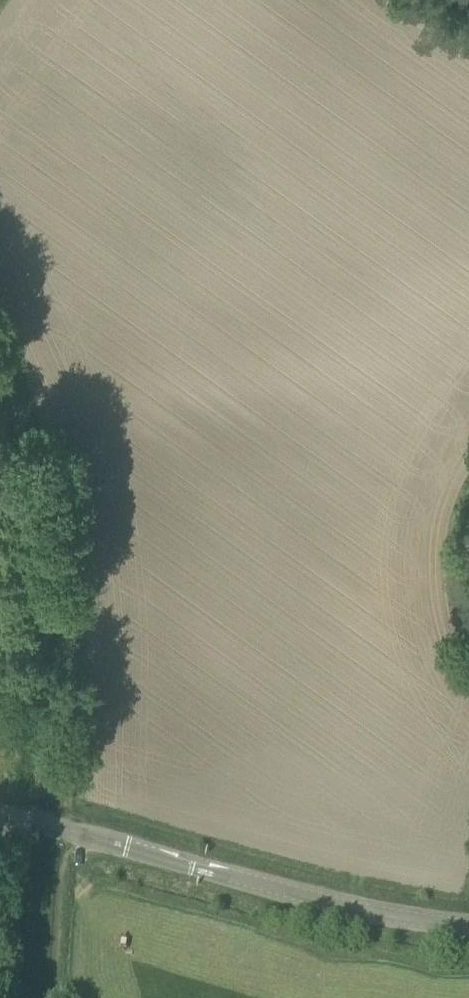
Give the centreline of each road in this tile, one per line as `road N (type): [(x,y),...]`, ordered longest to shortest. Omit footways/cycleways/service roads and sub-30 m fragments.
road 1 (tertiary): [(468,930),(398,922),(0,813)]

